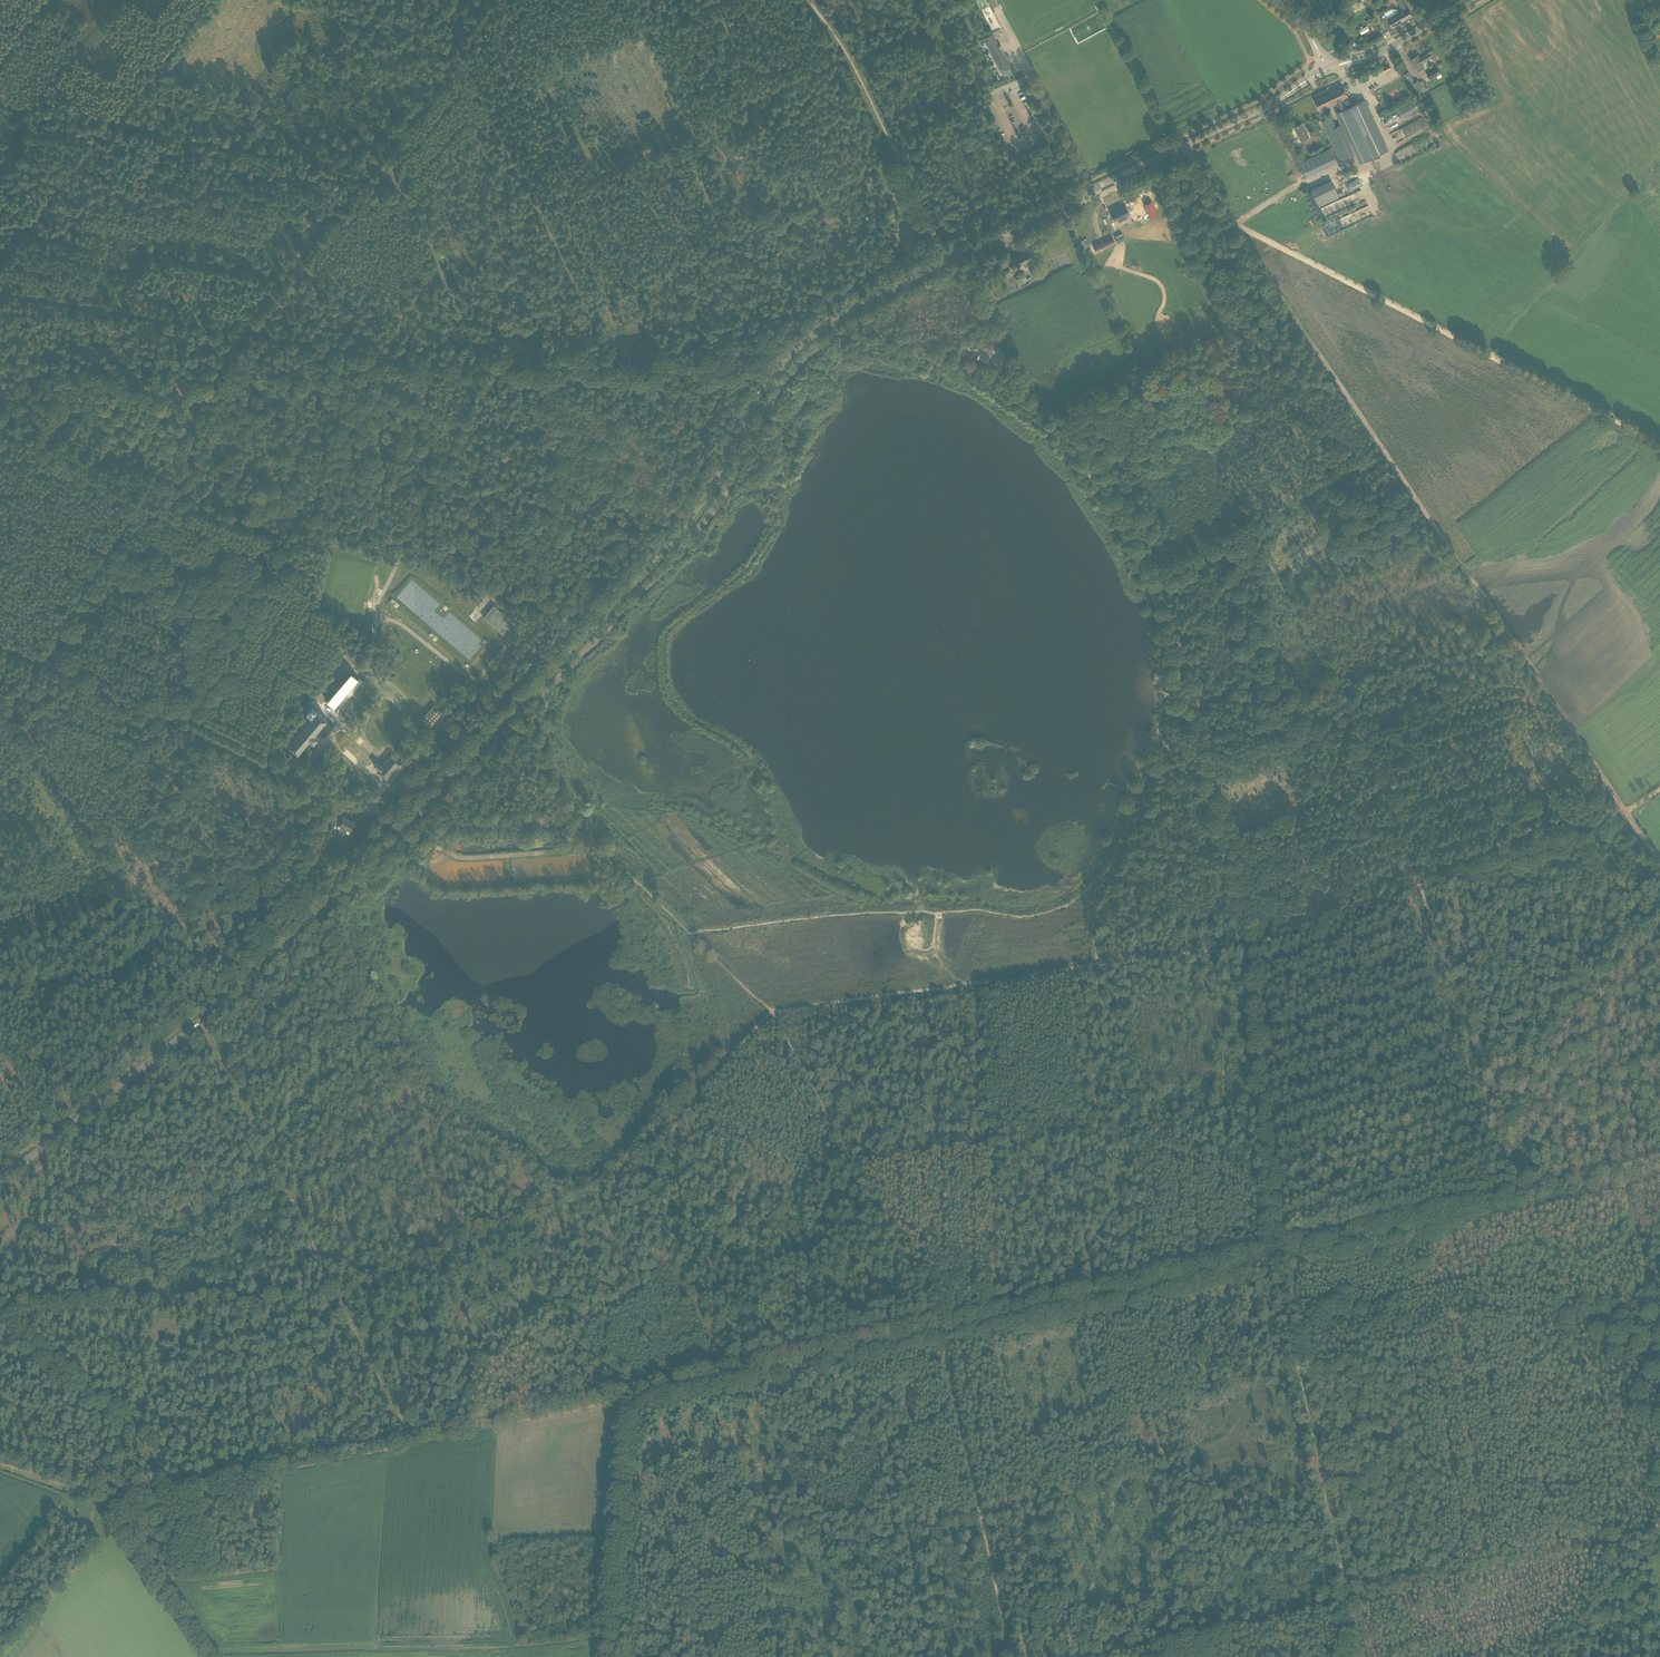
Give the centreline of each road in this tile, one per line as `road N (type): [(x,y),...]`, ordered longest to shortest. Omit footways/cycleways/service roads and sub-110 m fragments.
road 1 (track): [(1627,1188),(941,1338)]
road 2 (tertiary): [(401,829),(679,530),(776,365),(830,321)]
road 3 (track): [(848,58),(433,255),(482,363)]
road 4 (tertiary): [(0,1180),(284,950),(401,829)]
road 5 (track): [(545,692),(563,776),(586,832),(687,931),(921,912)]
road 6 (tertiary): [(830,321),(1295,88)]
road 7 (track): [(770,1015),(1252,942)]
road 8 (track): [(476,364),(0,284)]
road 9 (track): [(1659,447),(1234,227)]
road 10 (track): [(1386,454),(1626,810)]
road 11 (track): [(476,364),(397,562),(597,619)]
road 12 (track): [(896,154),(586,308),(597,361)]
road 13 (track): [(1659,1156),(1273,1245)]
road 14 (track): [(933,1316),(1009,1656)]
road 15 (track): [(1273,1245),(933,1316)]
road 16 (track): [(1348,1602),(1276,1264)]
road 17 (track): [(0,1318),(343,1300)]
road 18 (track): [(770,1015),(933,1316)]
road 19 (track): [(1252,942),(1573,830)]
road 20 (track): [(486,9),(366,169),(394,174),(433,255)]
road 21 (track): [(1252,942),(1273,1245)]
road 22 (track): [(776,365),(482,363)]
road 23 (track): [(1618,1541),(1348,1602)]
road 24 (track): [(1234,227),(1386,454)]
road 25 (track): [(45,659),(290,775)]
road 26 (track): [(397,562),(146,486)]
road 27 (track): [(601,1656),(623,1404)]
road 28 (unclassified): [(397,562),(363,643),(362,691),(290,775)]
road 29 (track): [(189,1481),(0,1326)]
road 30 (track): [(698,0),(491,105)]
road 31 (track): [(897,1431),(948,1656)]
road 32 (unclassified): [(365,811),(509,638)]
road 33 (track): [(189,1481),(406,1432)]
road 34 (track): [(406,1432),(617,1387)]
road 35 (track): [(146,486),(45,659)]
road 36 (track): [(740,1359),(933,1316)]
road 37 (track): [(1348,1602),(1155,1643)]
road 38 (track): [(1150,588),(1116,516),(1048,421)]
road 39 (track): [(146,486),(241,330)]
road 40 (track): [(1659,989),(1573,830)]
road 41 (track): [(417,831),(515,816),(588,834)]
road 42 (unclassified): [(992,380),(830,321)]
road 43 (tertiary): [(1328,70),(1392,47),(1469,0)]
road 44 (track): [(343,1300),(406,1432)]
road 45 (track): [(1538,1656),(1590,1596),(1618,1541)]
road 46 (track): [(617,1387),(740,1359)]

